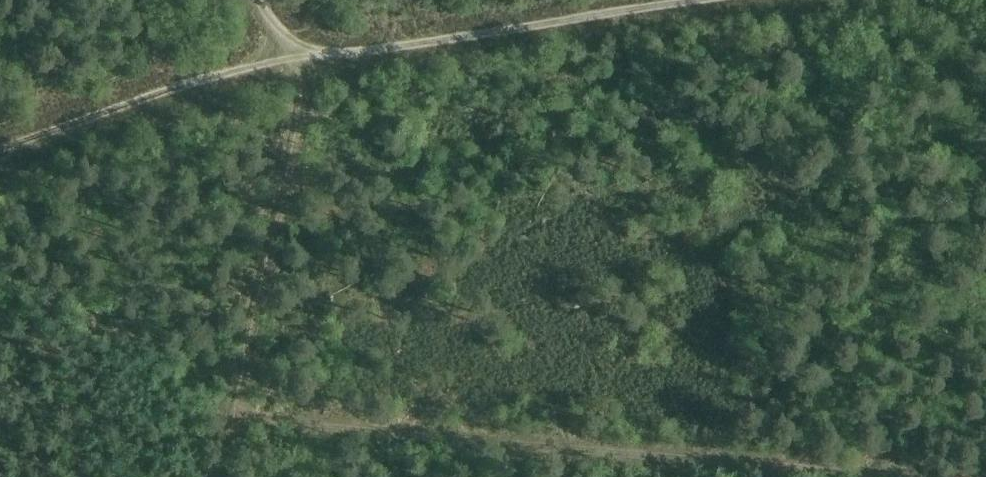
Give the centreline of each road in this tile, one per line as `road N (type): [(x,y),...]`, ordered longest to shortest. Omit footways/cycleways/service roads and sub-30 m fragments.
road 1 (track): [(908,476),(233,421)]
road 2 (track): [(296,60),(701,0)]
road 3 (track): [(233,421),(299,98),(296,60)]
road 4 (track): [(0,149),(212,76),(296,60)]

